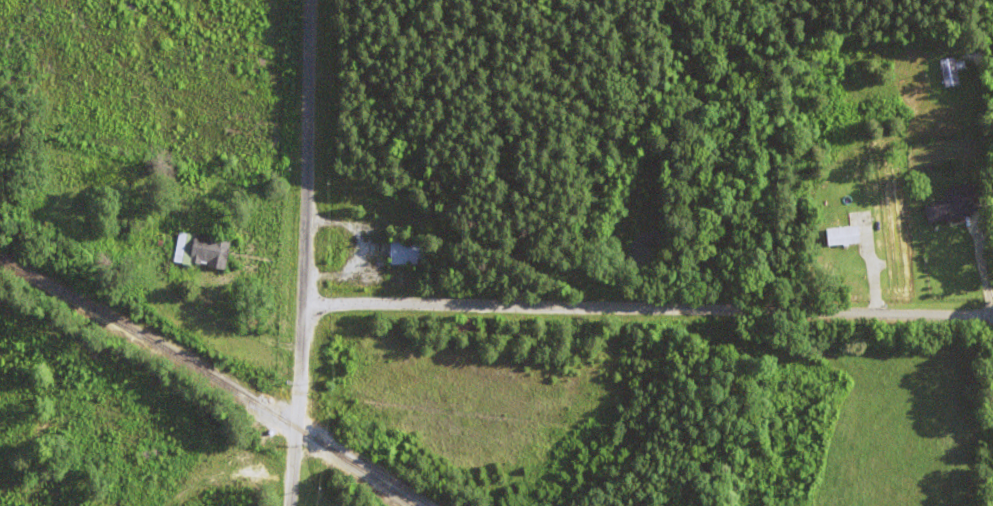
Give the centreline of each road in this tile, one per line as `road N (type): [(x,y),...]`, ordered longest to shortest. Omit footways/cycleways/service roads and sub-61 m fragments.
road 1 (residential): [(992,312),(304,301)]
road 2 (residential): [(290,505),(310,0)]

